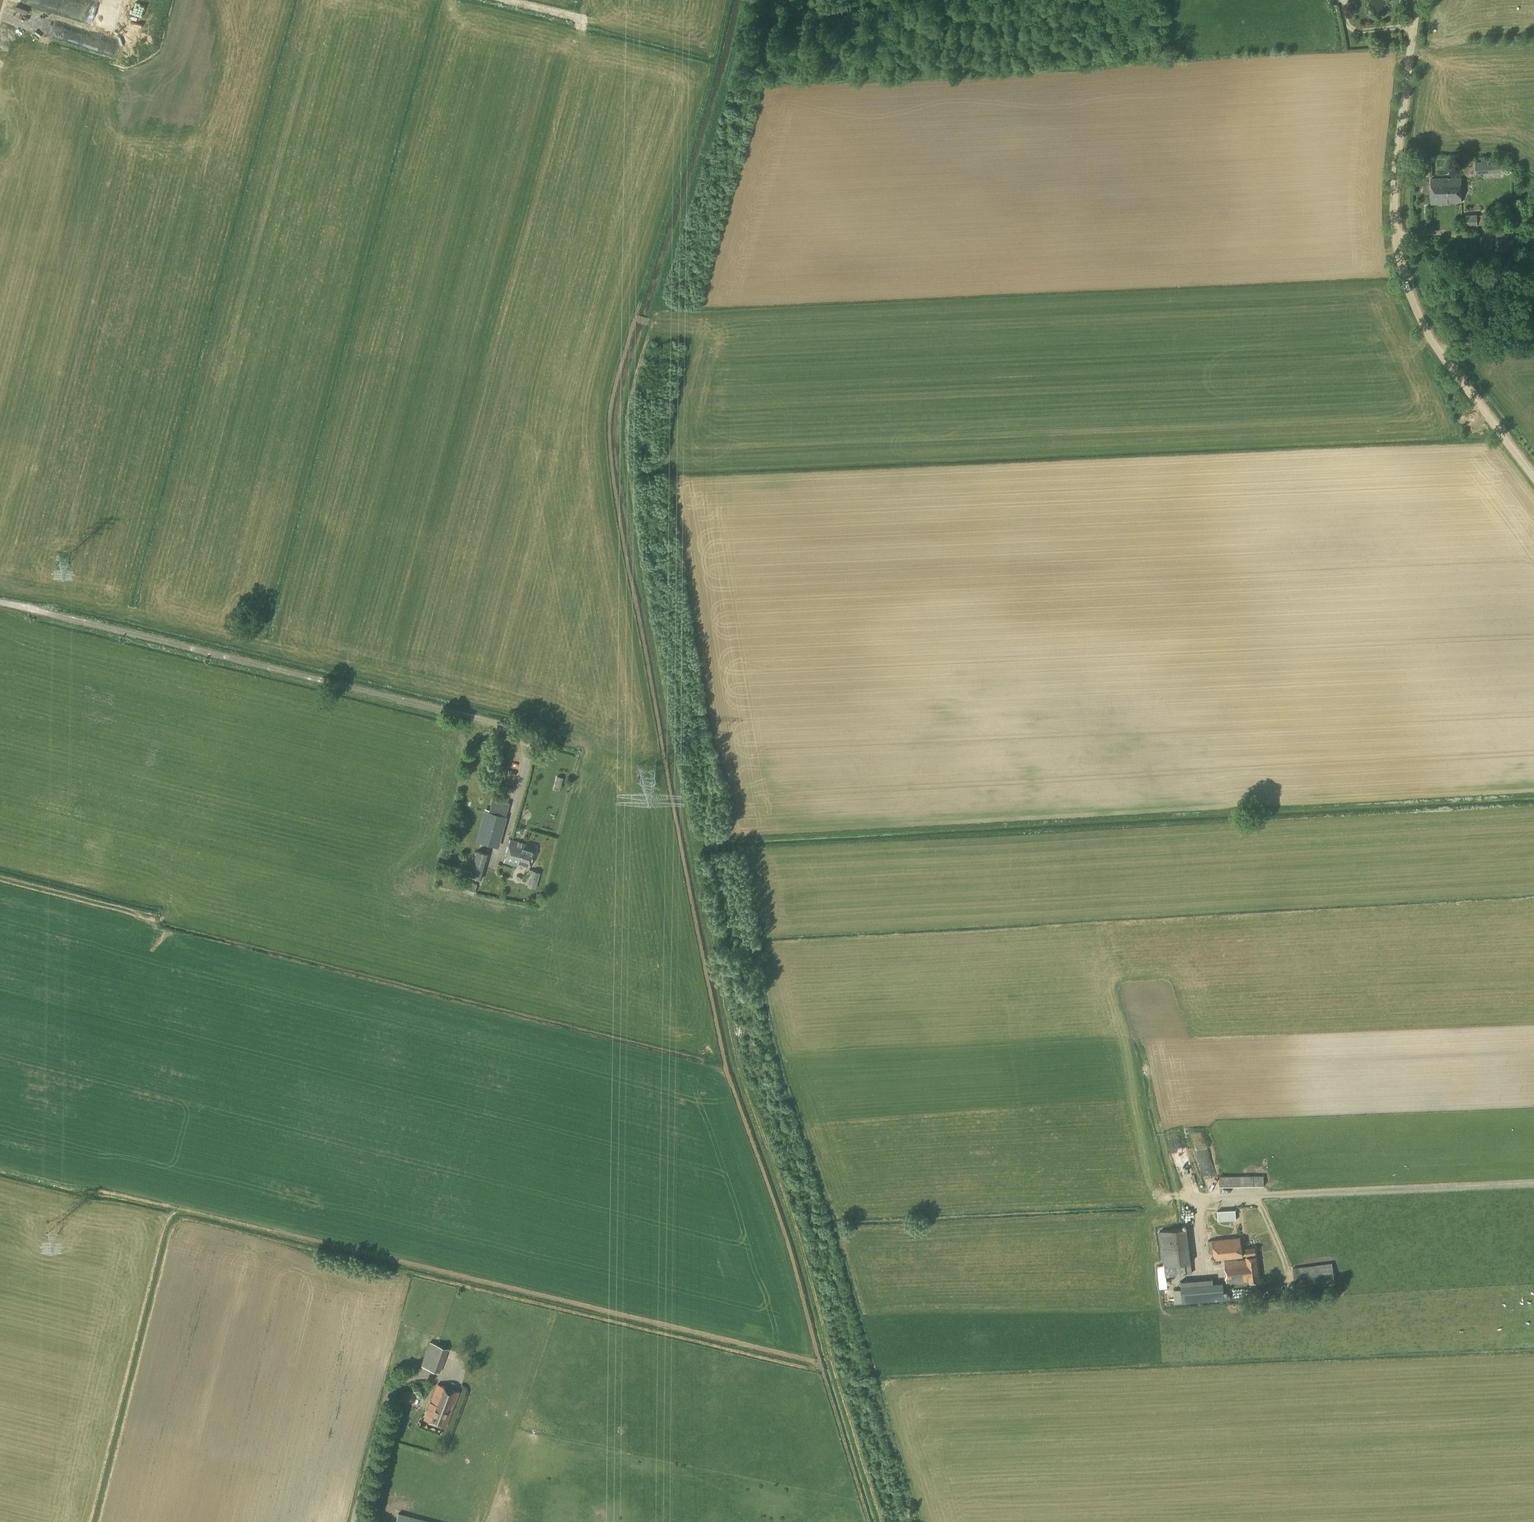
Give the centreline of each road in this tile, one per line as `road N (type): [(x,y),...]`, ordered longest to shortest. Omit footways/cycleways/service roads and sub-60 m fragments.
road 1 (unclassified): [(1533,477),(1419,324),(1401,282),(1393,184),(1422,0)]

